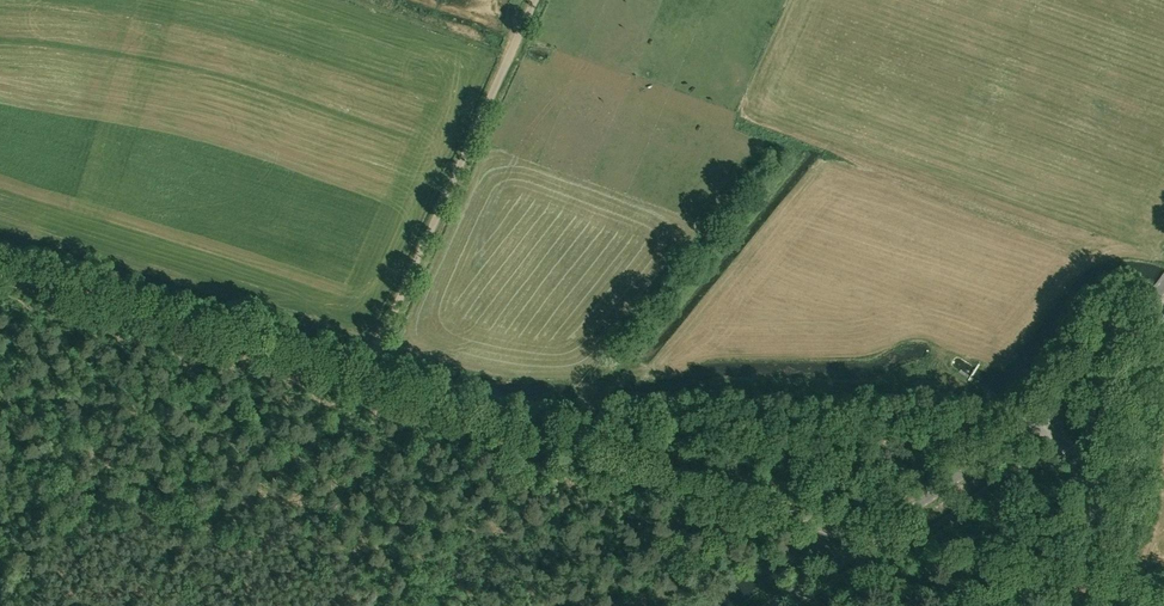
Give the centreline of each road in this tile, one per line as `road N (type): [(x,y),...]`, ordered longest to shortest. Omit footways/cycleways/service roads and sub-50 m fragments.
road 1 (unclassified): [(860,547),(821,527),(363,386)]
road 2 (unclassified): [(363,386),(534,0)]
road 3 (unclassified): [(363,386),(0,272)]
road 4 (tertiary): [(860,547),(1046,411)]
road 5 (tertiary): [(1093,591),(1094,499),(1046,411)]
road 6 (tertiary): [(1046,411),(1163,284)]

